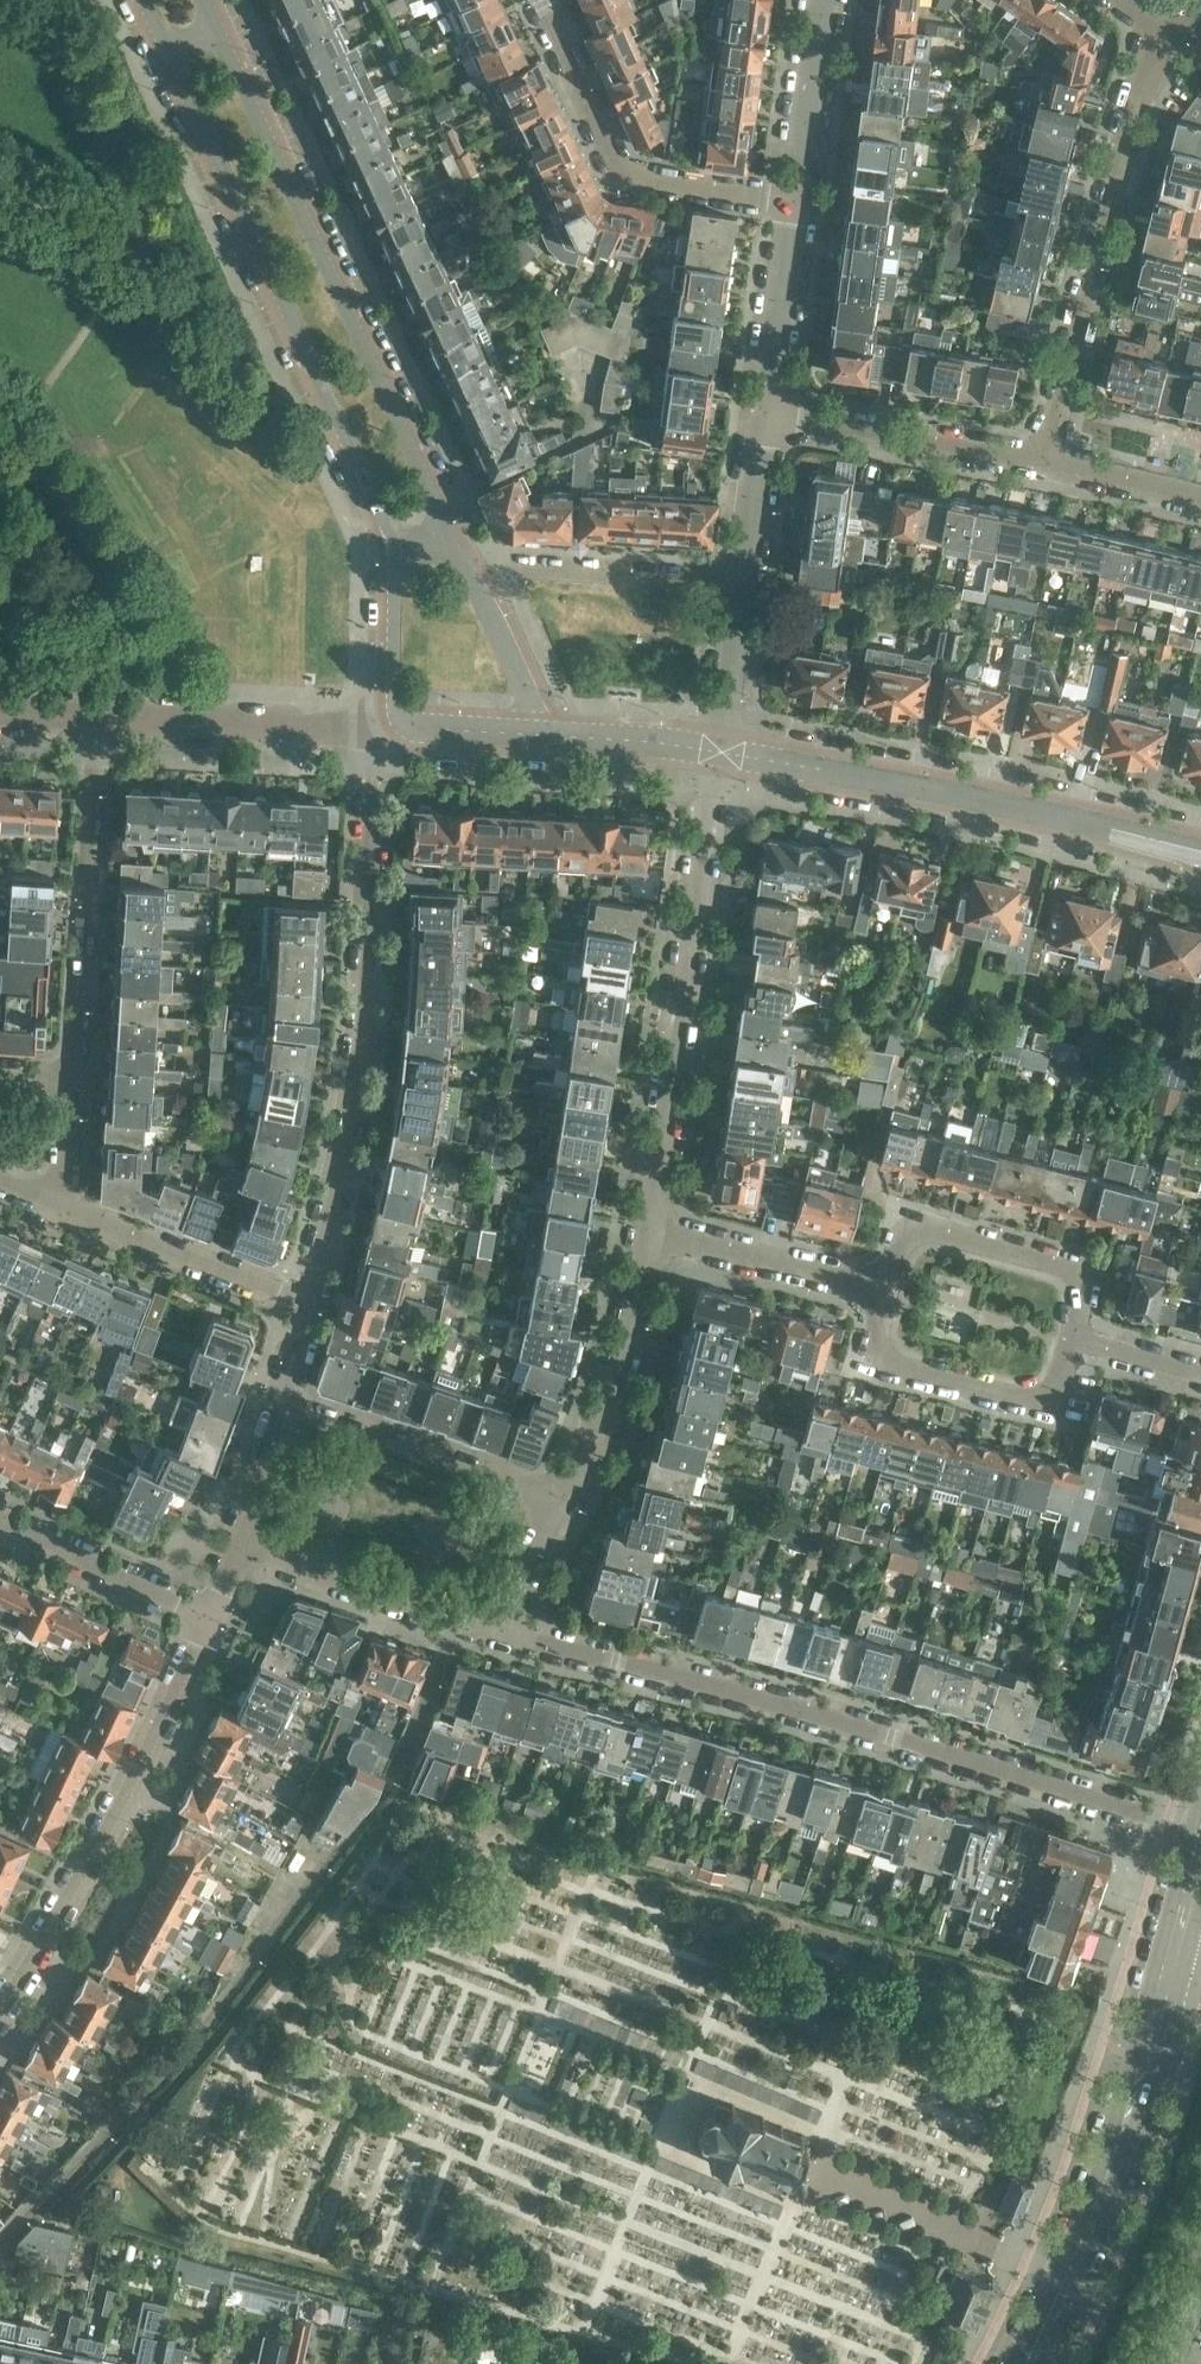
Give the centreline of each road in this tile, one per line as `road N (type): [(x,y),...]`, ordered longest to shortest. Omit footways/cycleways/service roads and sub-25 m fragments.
road 1 (residential): [(1193,1823),(496,1628)]
road 2 (tertiary): [(461,550),(217,25)]
road 3 (residential): [(304,1299),(336,1190),(356,1072),(367,730)]
road 4 (tertiary): [(165,50),(309,385),(395,552)]
road 5 (residential): [(652,1238),(720,751)]
road 6 (residential): [(209,1619),(87,1864),(0,2009)]
road 7 (residential): [(1047,460),(1139,90),(1175,41)]
road 8 (tertiary): [(1081,821),(720,751)]
road 9 (residential): [(795,199),(626,174),(539,0)]
road 10 (residential): [(73,1076),(86,719)]
road 11 (residential): [(881,1290),(883,1361),(1046,1405),(1077,1339)]
road 12 (residential): [(568,1499),(279,1399)]
road 13 (residential): [(1077,1339),(1079,1273),(993,1247),(913,1231),(881,1290)]
road 14 (residential): [(1047,460),(766,411)]
road 15 (tertiary): [(367,730),(86,719)]
road 16 (residential): [(467,563),(743,581)]
road 17 (residential): [(568,1499),(625,1364),(652,1238)]
road 18 (residential): [(496,1628),(239,1546)]
road 19 (secondary): [(1086,2227),(1134,2127),(1182,1977)]
road 20 (secondary): [(1154,1969),(1086,2227)]
road 21 (residential): [(304,1299),(64,1207)]
road 22 (residential): [(881,1290),(652,1238)]
road 23 (residential): [(209,1619),(0,1525)]
road 24 (residential): [(766,411),(795,199)]
road 25 (residential): [(795,199),(823,0)]
road 26 (tertiary): [(543,733),(467,563)]
road 27 (tertiary): [(543,733),(720,751)]
road 28 (residential): [(743,581),(766,411)]
road 29 (residential): [(720,751),(743,581)]
road 30 (tertiary): [(395,552),(397,719)]
road 31 (residential): [(1200,497),(1047,460)]
road 32 (residential): [(239,1546),(279,1399)]
road 33 (secondary): [(1193,1823),(1154,1969)]
road 34 (tertiary): [(397,719),(412,727),(543,733)]
road 35 (residential): [(496,1628),(568,1499)]
road 36 (residential): [(64,1207),(73,1076)]
road 37 (residential): [(1200,1371),(1077,1339)]
road 38 (tertiary): [(1081,821),(1200,858)]
road 39 (tertiary): [(1200,845),(1081,821)]

